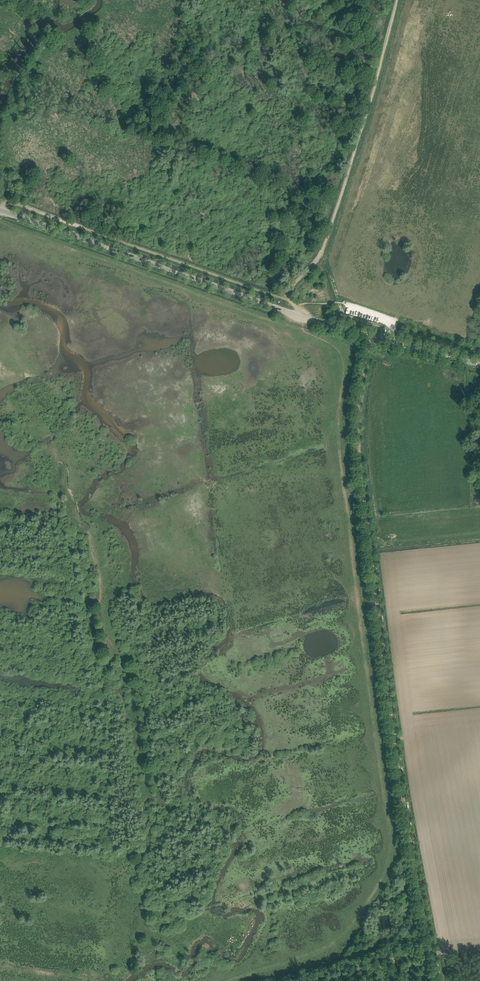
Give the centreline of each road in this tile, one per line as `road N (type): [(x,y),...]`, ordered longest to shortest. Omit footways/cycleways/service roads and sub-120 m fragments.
road 1 (track): [(372,336),(358,411),(361,460),(401,782),(438,980)]
road 2 (unclassified): [(479,365),(306,318),(0,210)]
road 3 (track): [(397,0),(323,248),(288,297)]

